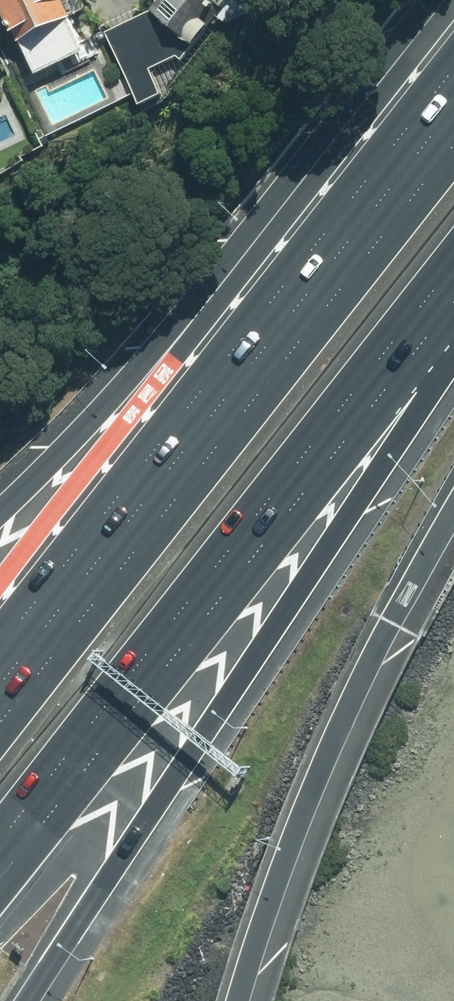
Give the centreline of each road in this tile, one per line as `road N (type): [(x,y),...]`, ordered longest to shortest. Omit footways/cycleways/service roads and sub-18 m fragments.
road 1 (motorway): [(453,349),(24,1000)]
road 2 (motorway): [(0,725),(453,146)]
road 3 (motorway): [(453,264),(0,841)]
road 4 (motorway): [(0,512),(398,66),(453,21)]

